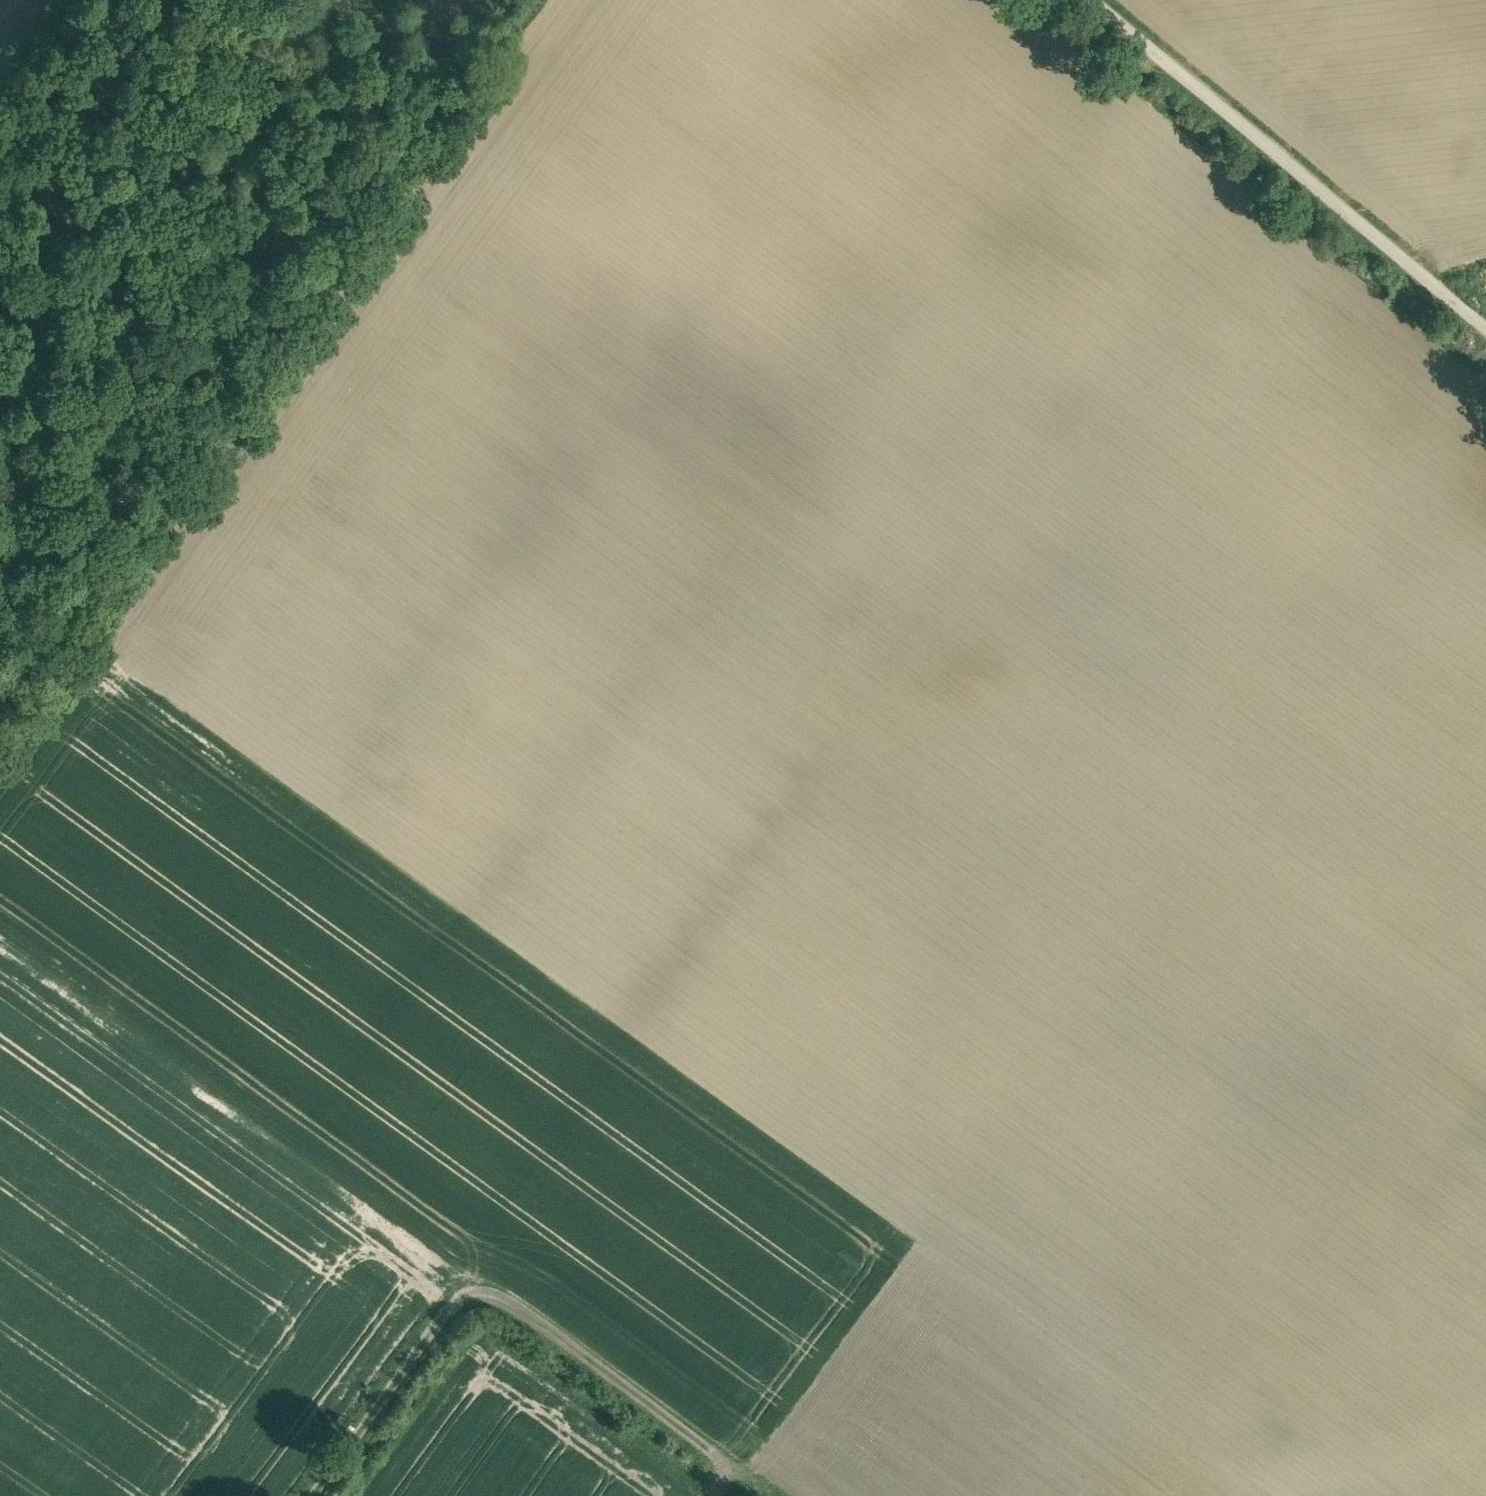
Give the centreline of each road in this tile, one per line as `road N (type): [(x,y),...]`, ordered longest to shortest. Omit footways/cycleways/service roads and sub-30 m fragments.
road 1 (track): [(1088,0),(1485,332)]
road 2 (track): [(283,1495),(434,1288)]

